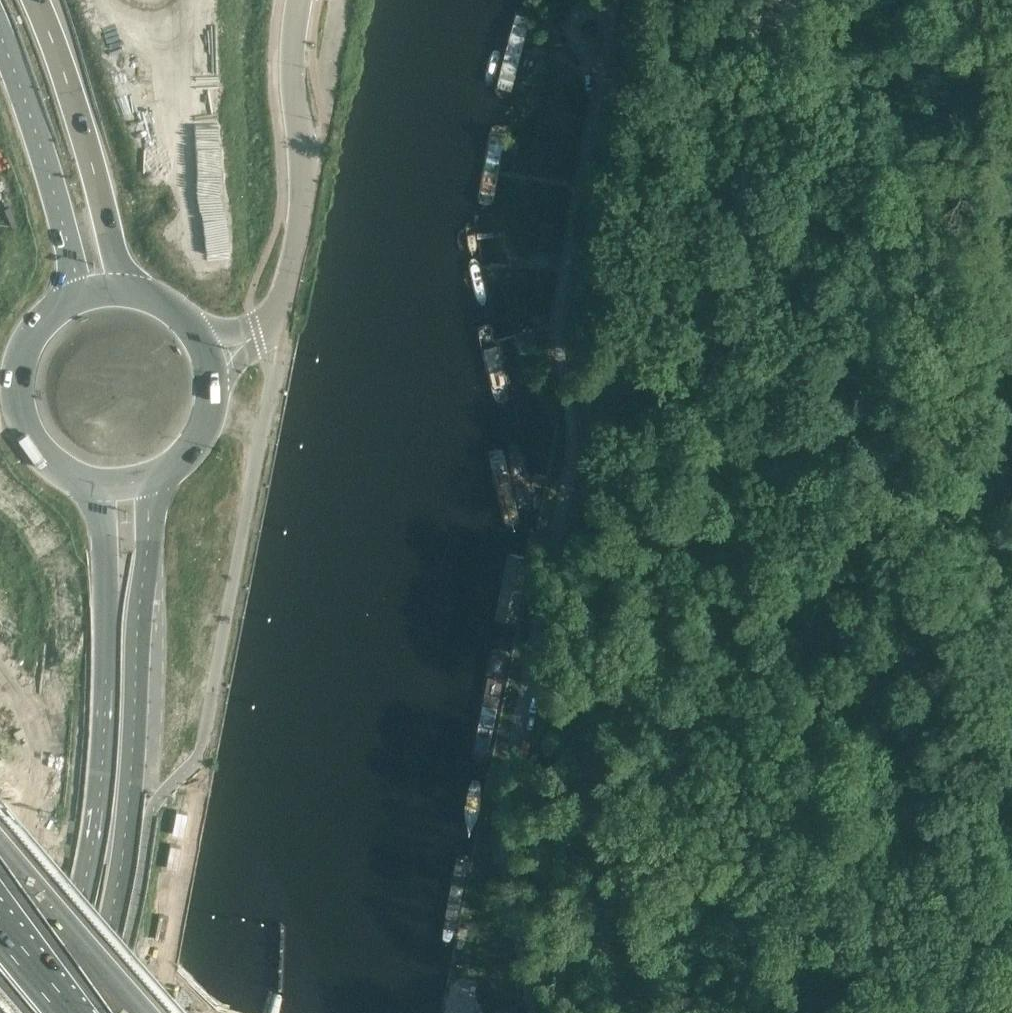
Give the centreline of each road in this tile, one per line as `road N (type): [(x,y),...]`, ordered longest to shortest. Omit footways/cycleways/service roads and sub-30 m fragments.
road 1 (unclassified): [(525,1012),(511,811),(570,457),(560,351),(596,91)]
road 2 (tertiary): [(1011,820),(946,767),(792,601),(754,530),(725,445),(709,352),(711,115),(725,0)]
road 3 (primary): [(103,1012),(141,804),(151,481)]
road 4 (primary): [(100,487),(108,595),(95,799),(81,918),(56,1012)]
road 5 (tertiary): [(257,335),(271,320),(297,239),(302,185),(292,75),(300,0)]
road 6 (motorway): [(133,294),(35,0)]
road 7 (motorway): [(0,36),(52,187),(78,300)]
road 8 (primary): [(126,0),(133,251)]
road 9 (primary): [(78,300),(30,341),(18,402),(45,458),(100,487)]
road 10 (primary): [(176,248),(177,5)]
road 11 (motorway): [(98,1012),(0,900)]
road 12 (unclassified): [(596,91),(610,22),(599,9),(577,11),(567,38)]

